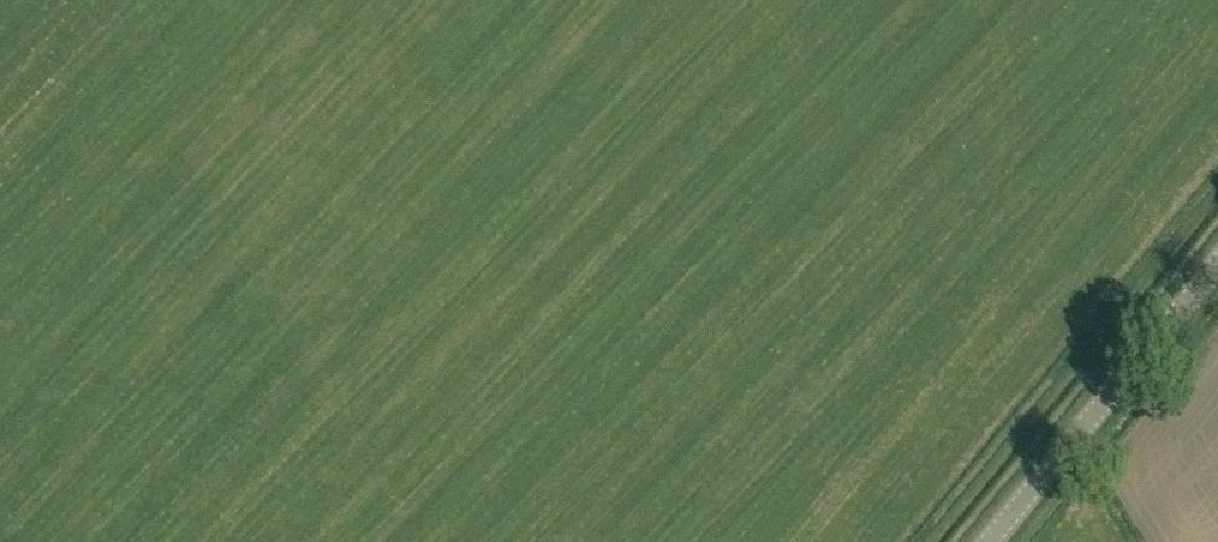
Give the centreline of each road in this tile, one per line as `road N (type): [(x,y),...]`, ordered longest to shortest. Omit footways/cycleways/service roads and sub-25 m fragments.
road 1 (tertiary): [(990,541),(1217,264)]

